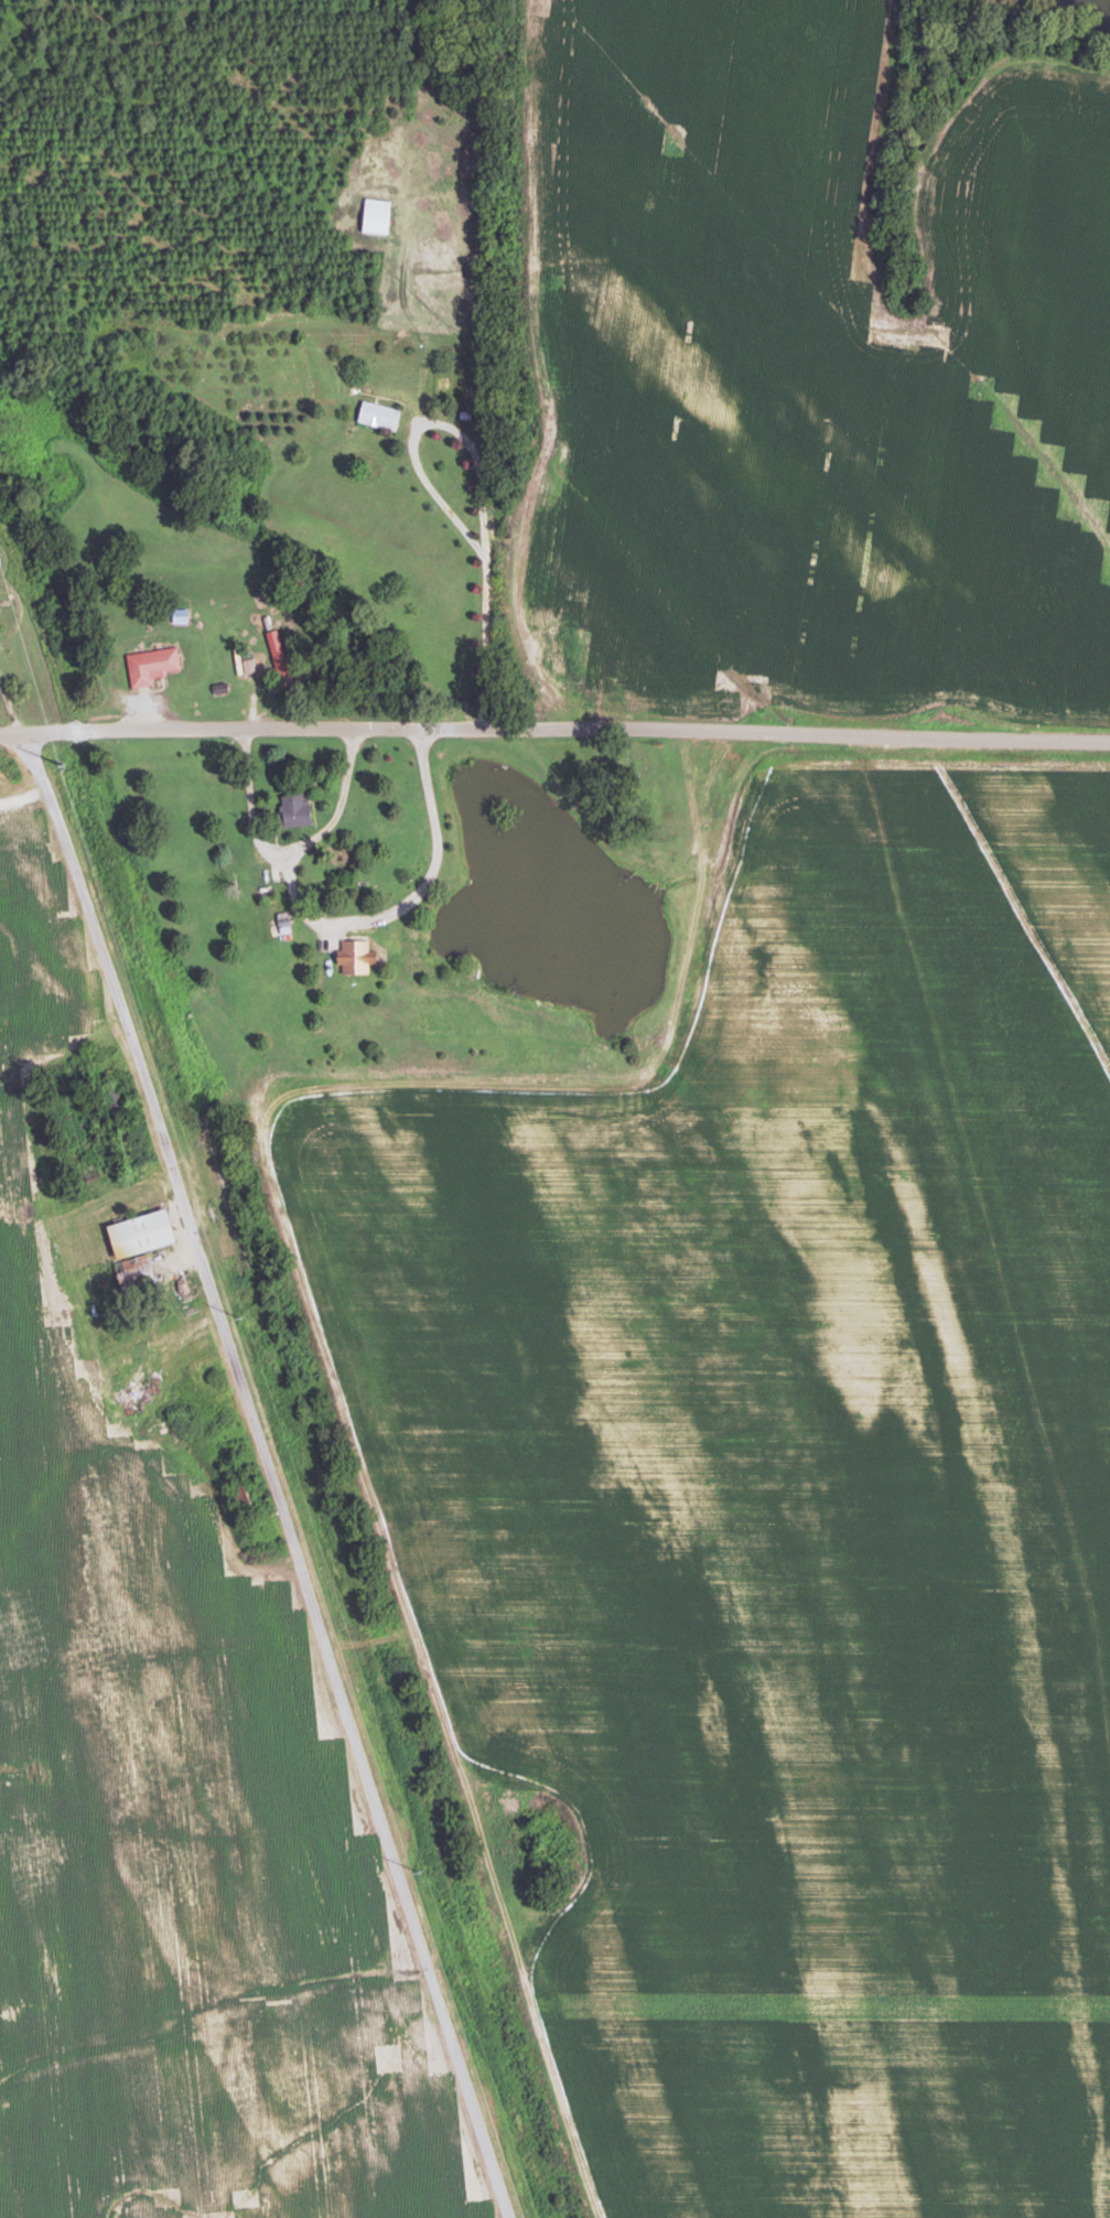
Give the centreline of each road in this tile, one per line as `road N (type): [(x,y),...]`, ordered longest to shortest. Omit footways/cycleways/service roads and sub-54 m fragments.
road 1 (residential): [(507,2217),(182,1195),(61,831),(18,730)]
road 2 (residential): [(0,730),(575,728),(1109,741)]

